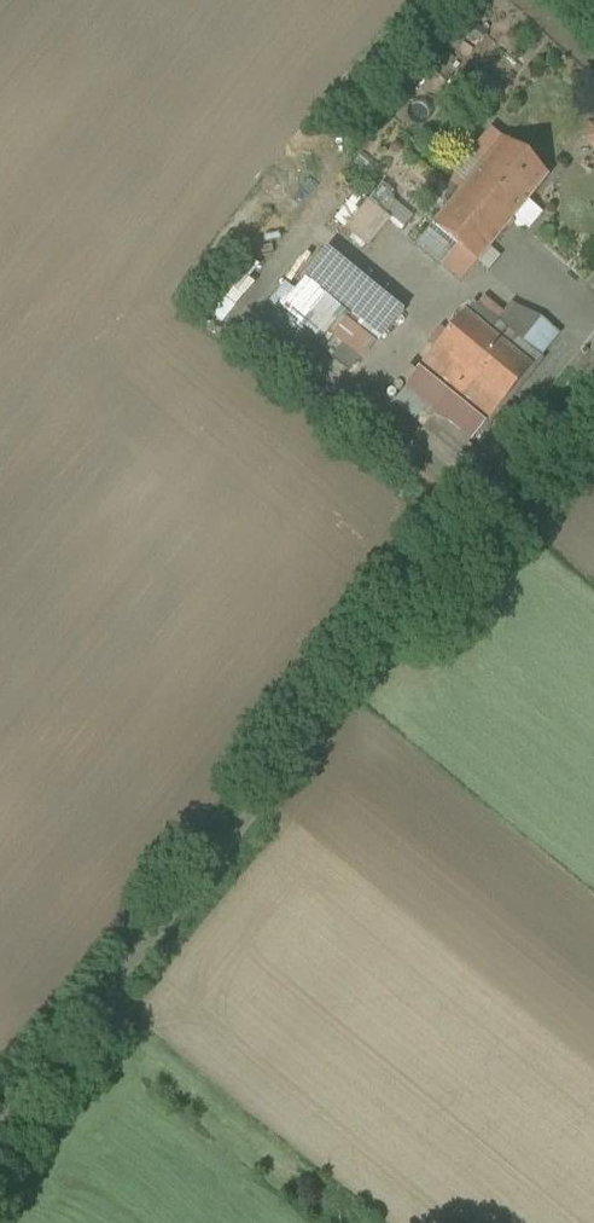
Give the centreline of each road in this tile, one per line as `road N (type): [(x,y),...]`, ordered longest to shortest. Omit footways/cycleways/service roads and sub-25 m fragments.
road 1 (unclassified): [(593,387),(0,1130)]
road 2 (track): [(353,1222),(100,1006)]

